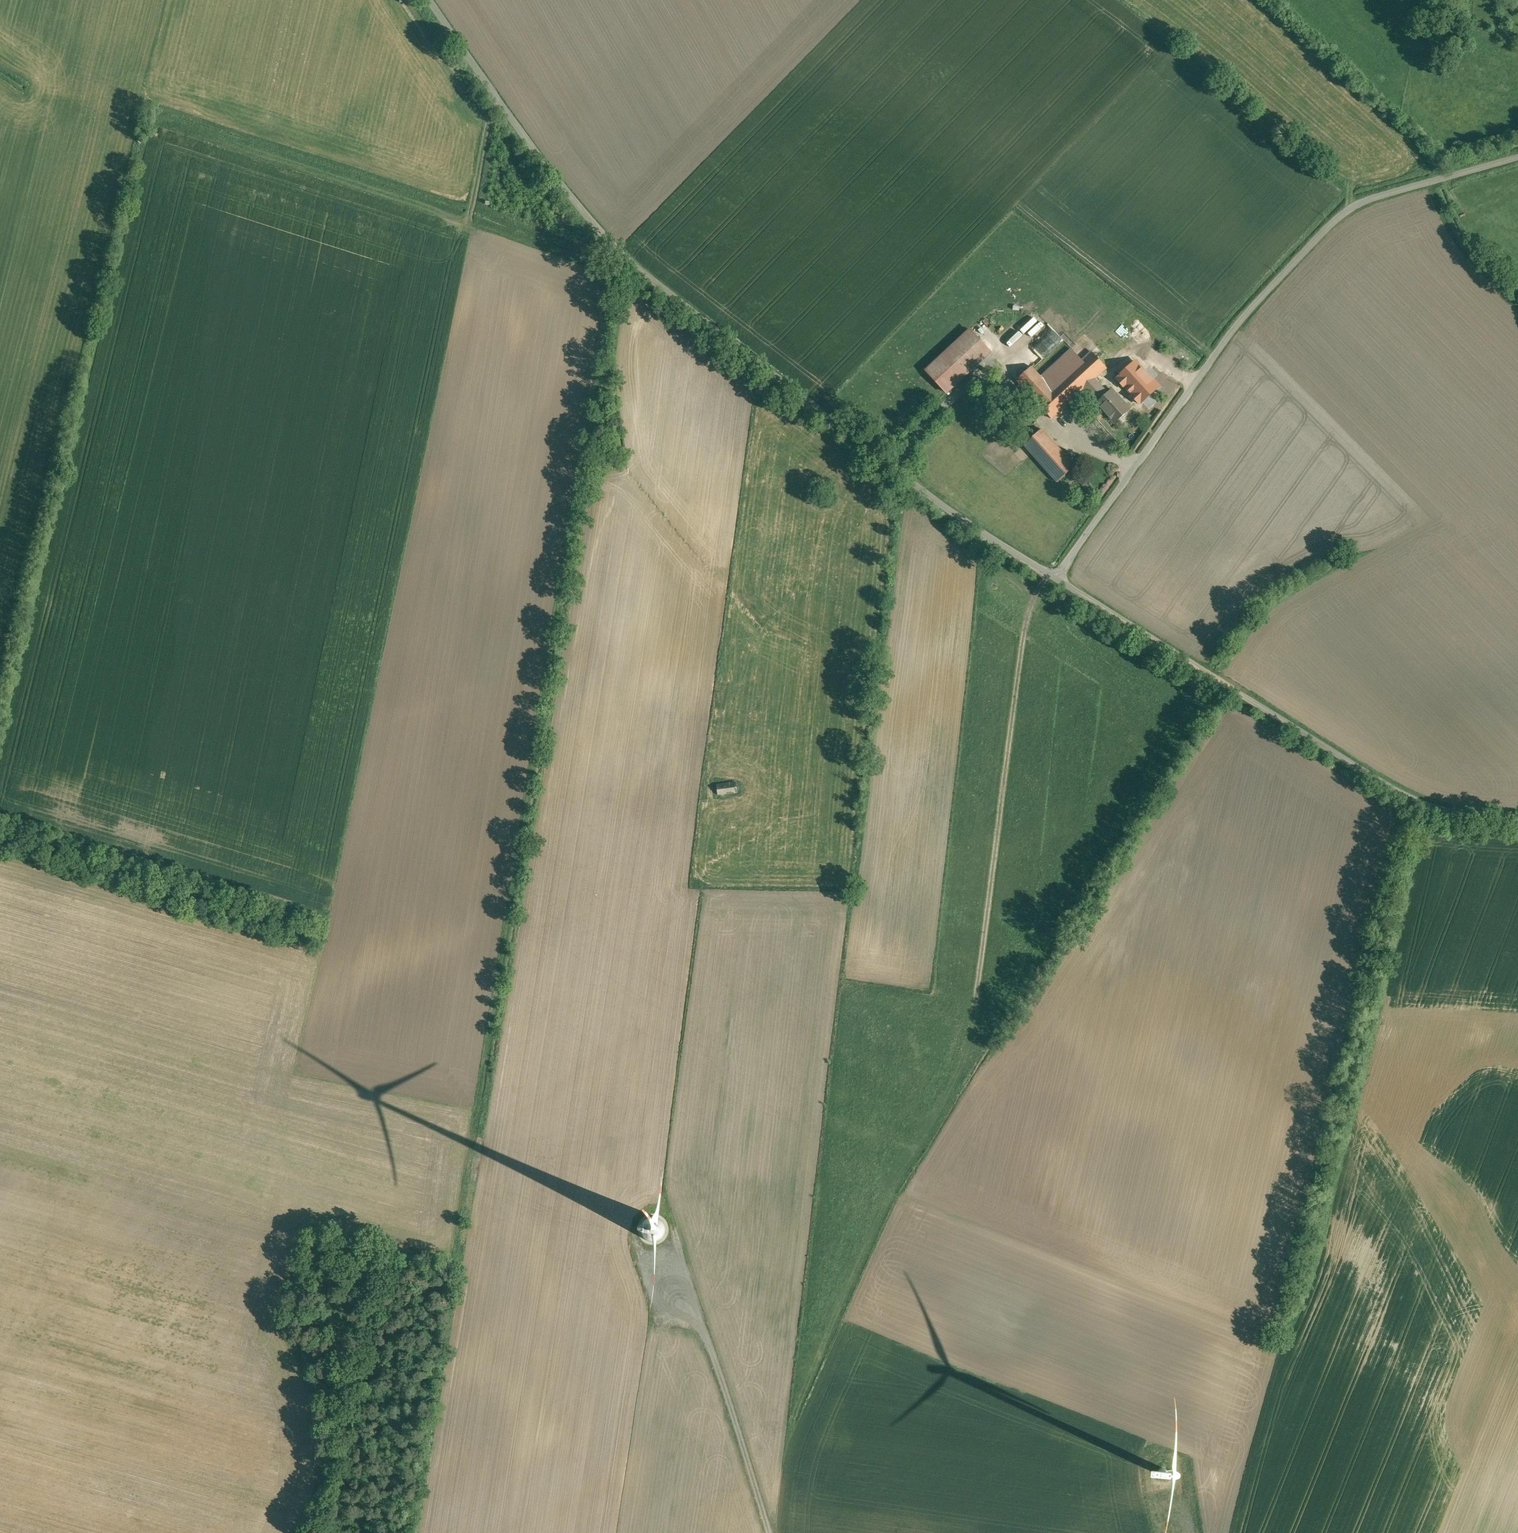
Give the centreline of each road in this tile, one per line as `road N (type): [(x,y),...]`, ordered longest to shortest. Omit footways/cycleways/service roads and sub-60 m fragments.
road 1 (unclassified): [(1053,573),(960,515),(618,242),(446,0)]
road 2 (unclassified): [(1517,149),(1346,202),(1213,349),(1053,573)]
road 3 (unclassified): [(1517,810),(1441,804),(1388,782),(1053,573)]
road 4 (track): [(769,1532),(713,1353),(674,1281),(650,1255)]

